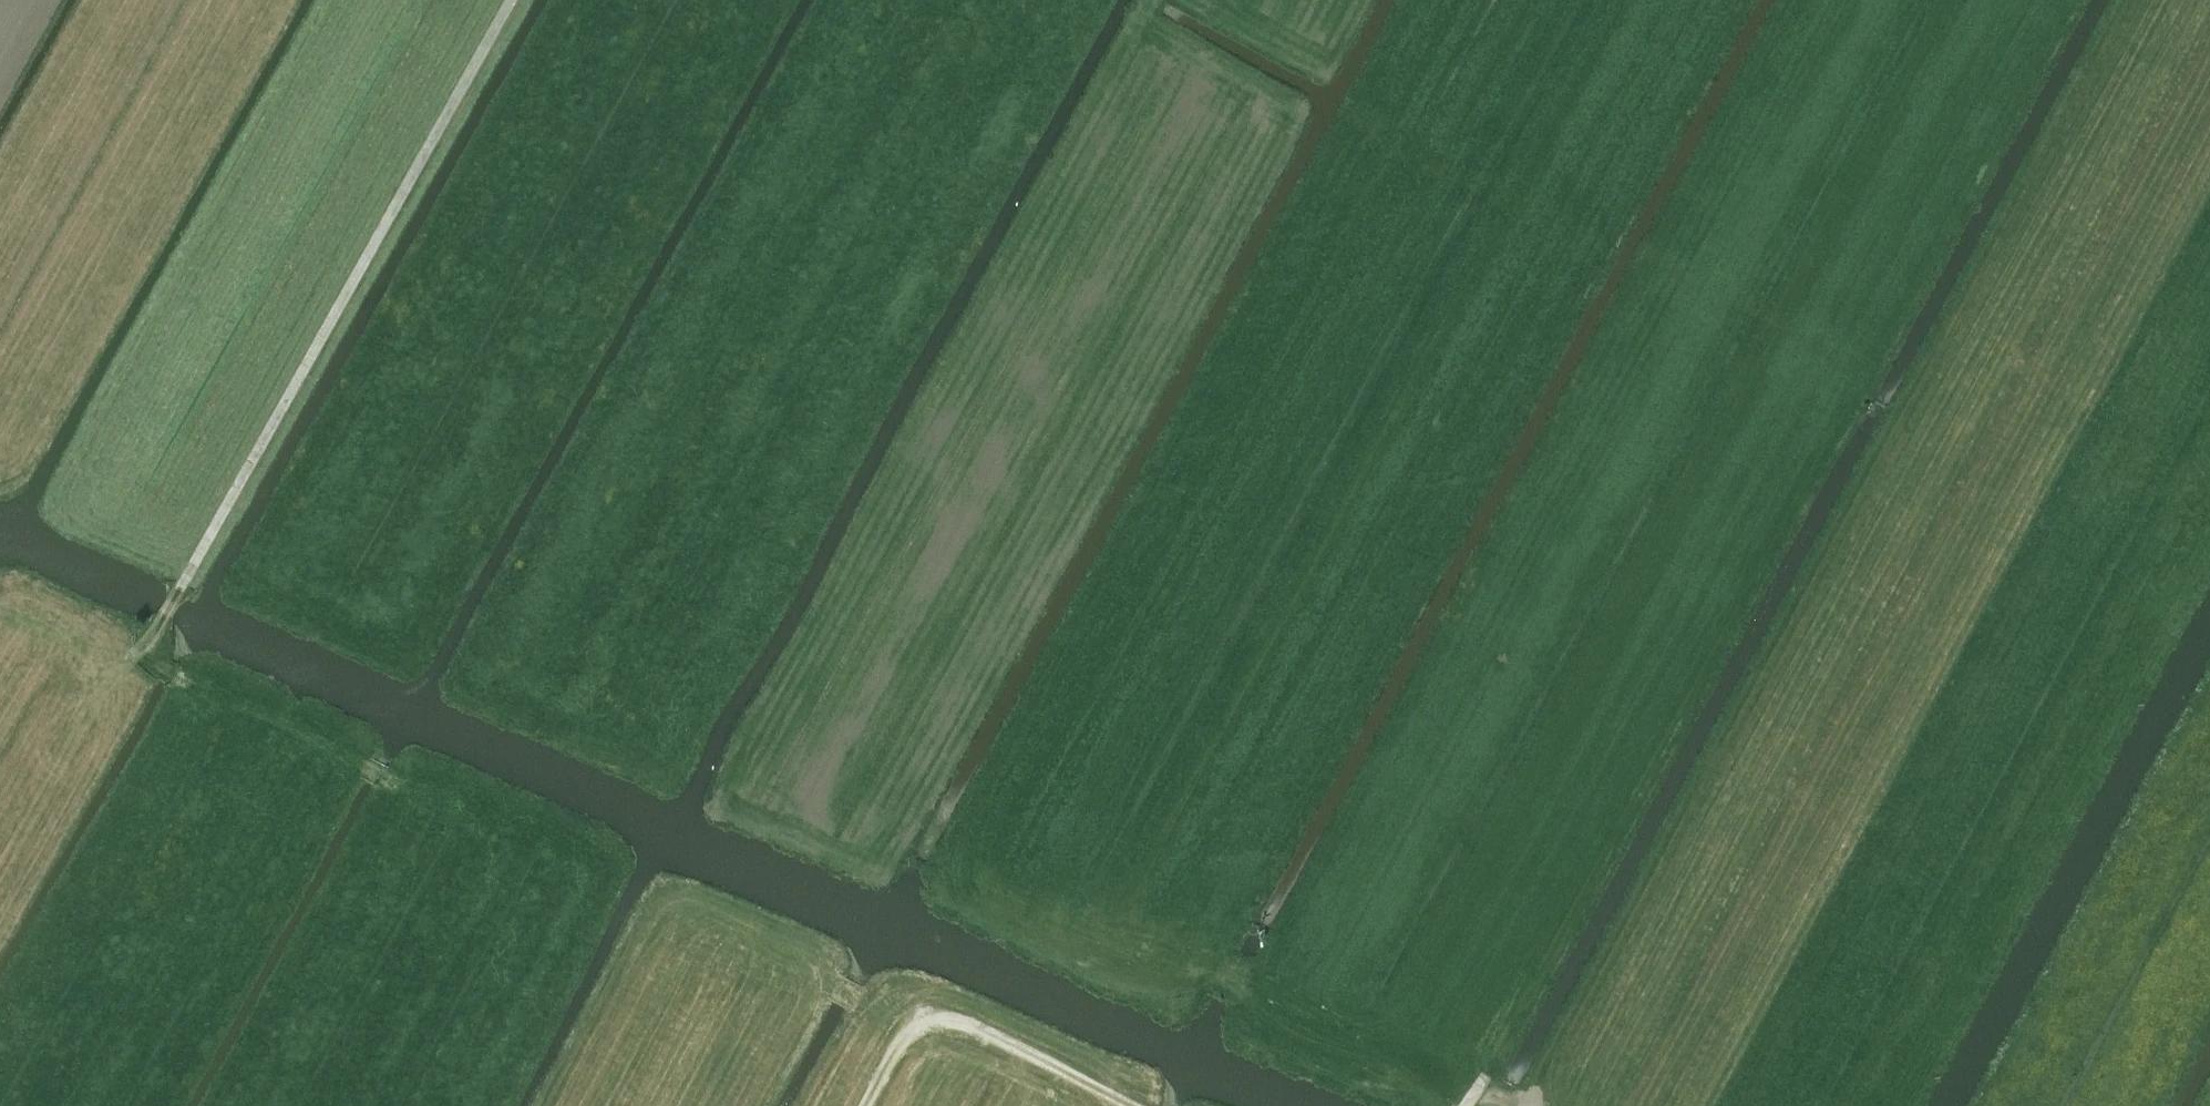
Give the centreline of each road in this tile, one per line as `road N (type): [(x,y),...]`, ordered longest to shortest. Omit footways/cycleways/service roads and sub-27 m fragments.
road 1 (track): [(1466,1105),(2069,0)]
road 2 (track): [(513,0),(157,635),(157,671)]
road 3 (track): [(864,1105),(903,1034),(925,1019),(950,1017),(1135,1105)]

